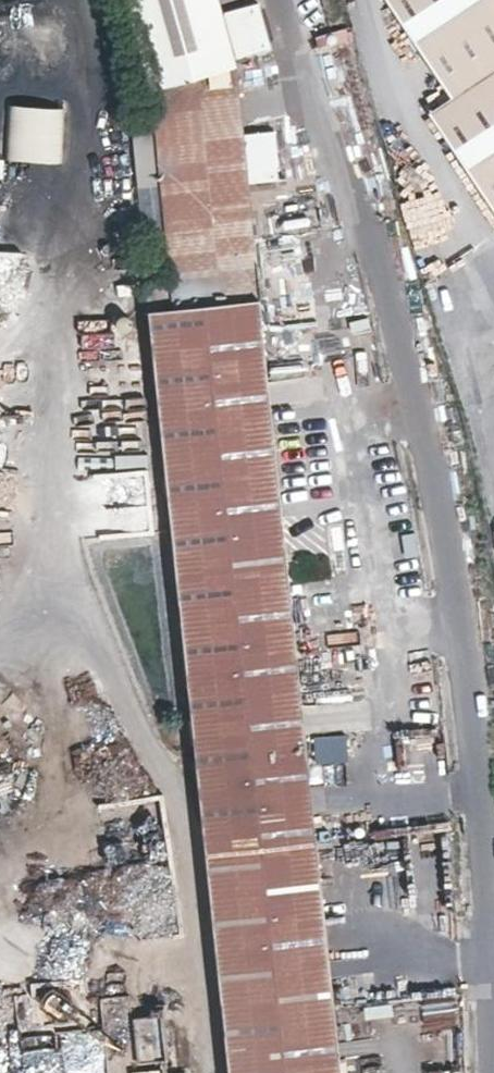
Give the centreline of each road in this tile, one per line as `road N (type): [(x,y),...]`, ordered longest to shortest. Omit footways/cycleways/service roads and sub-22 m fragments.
road 1 (residential): [(361,215),(426,449),(456,615),(490,958),(490,1072)]

